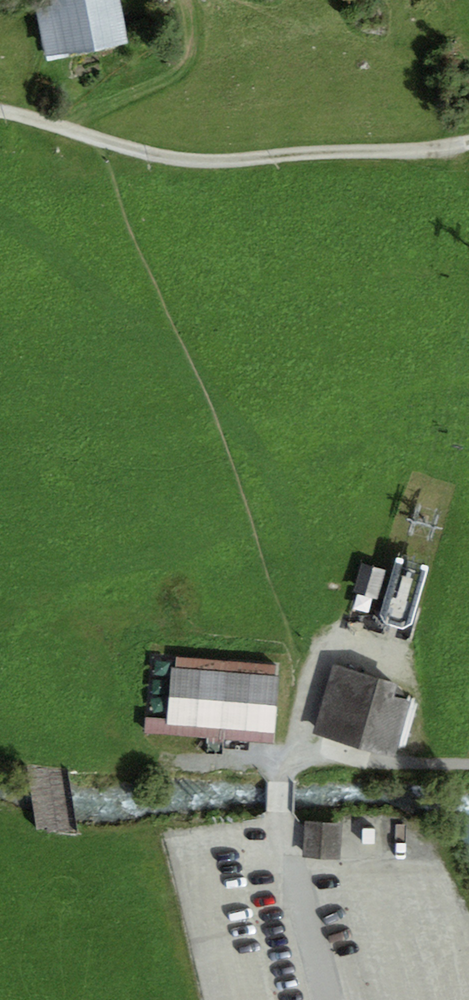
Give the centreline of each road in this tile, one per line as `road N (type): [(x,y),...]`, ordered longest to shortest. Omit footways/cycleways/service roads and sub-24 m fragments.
road 1 (track): [(98,139),(209,162),(468,143)]
road 2 (track): [(298,742),(389,765),(468,766)]

